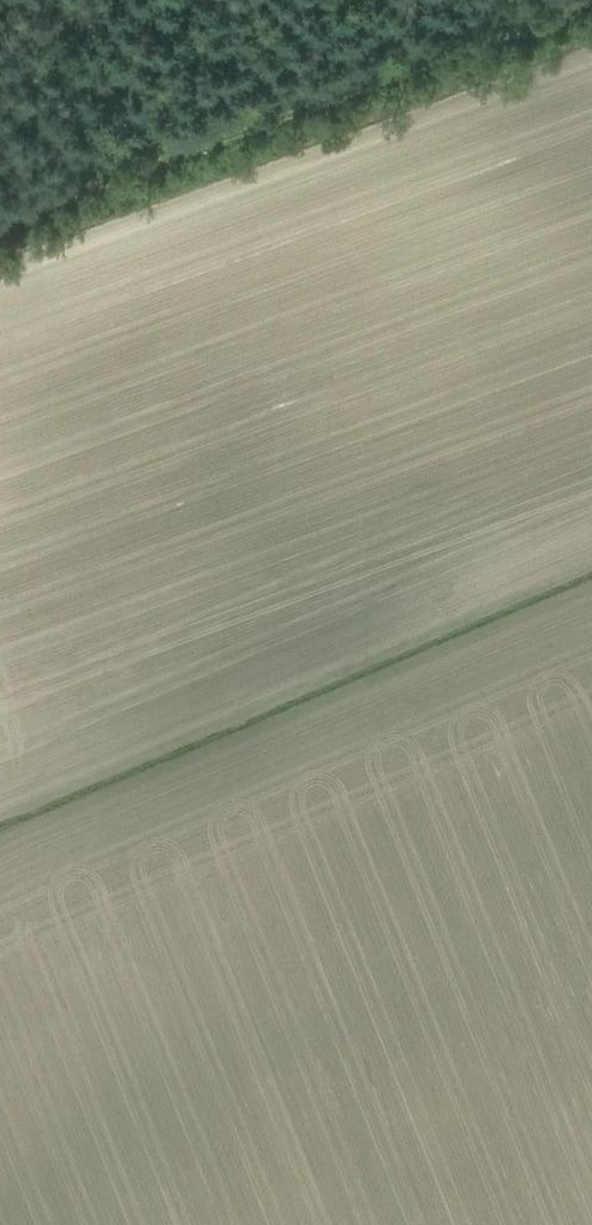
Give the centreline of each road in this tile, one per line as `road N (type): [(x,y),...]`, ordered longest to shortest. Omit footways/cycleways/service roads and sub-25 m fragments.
road 1 (track): [(557,0),(0,203)]

